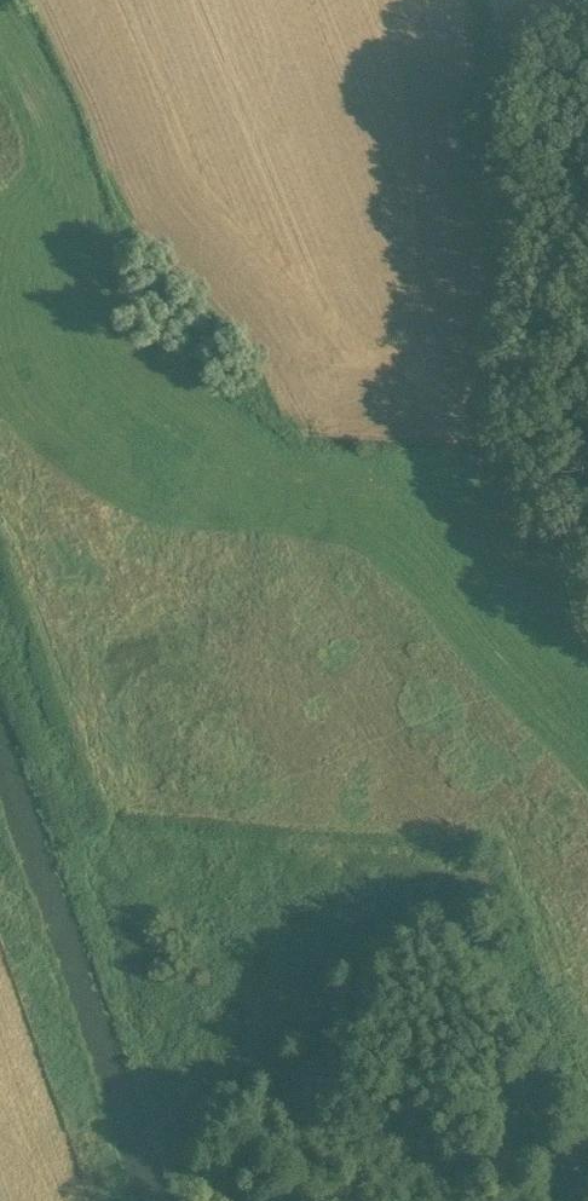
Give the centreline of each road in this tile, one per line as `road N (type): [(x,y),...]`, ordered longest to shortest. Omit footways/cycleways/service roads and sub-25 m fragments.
road 1 (track): [(473,0),(501,185),(493,403),(498,443),(515,492),(587,617)]

